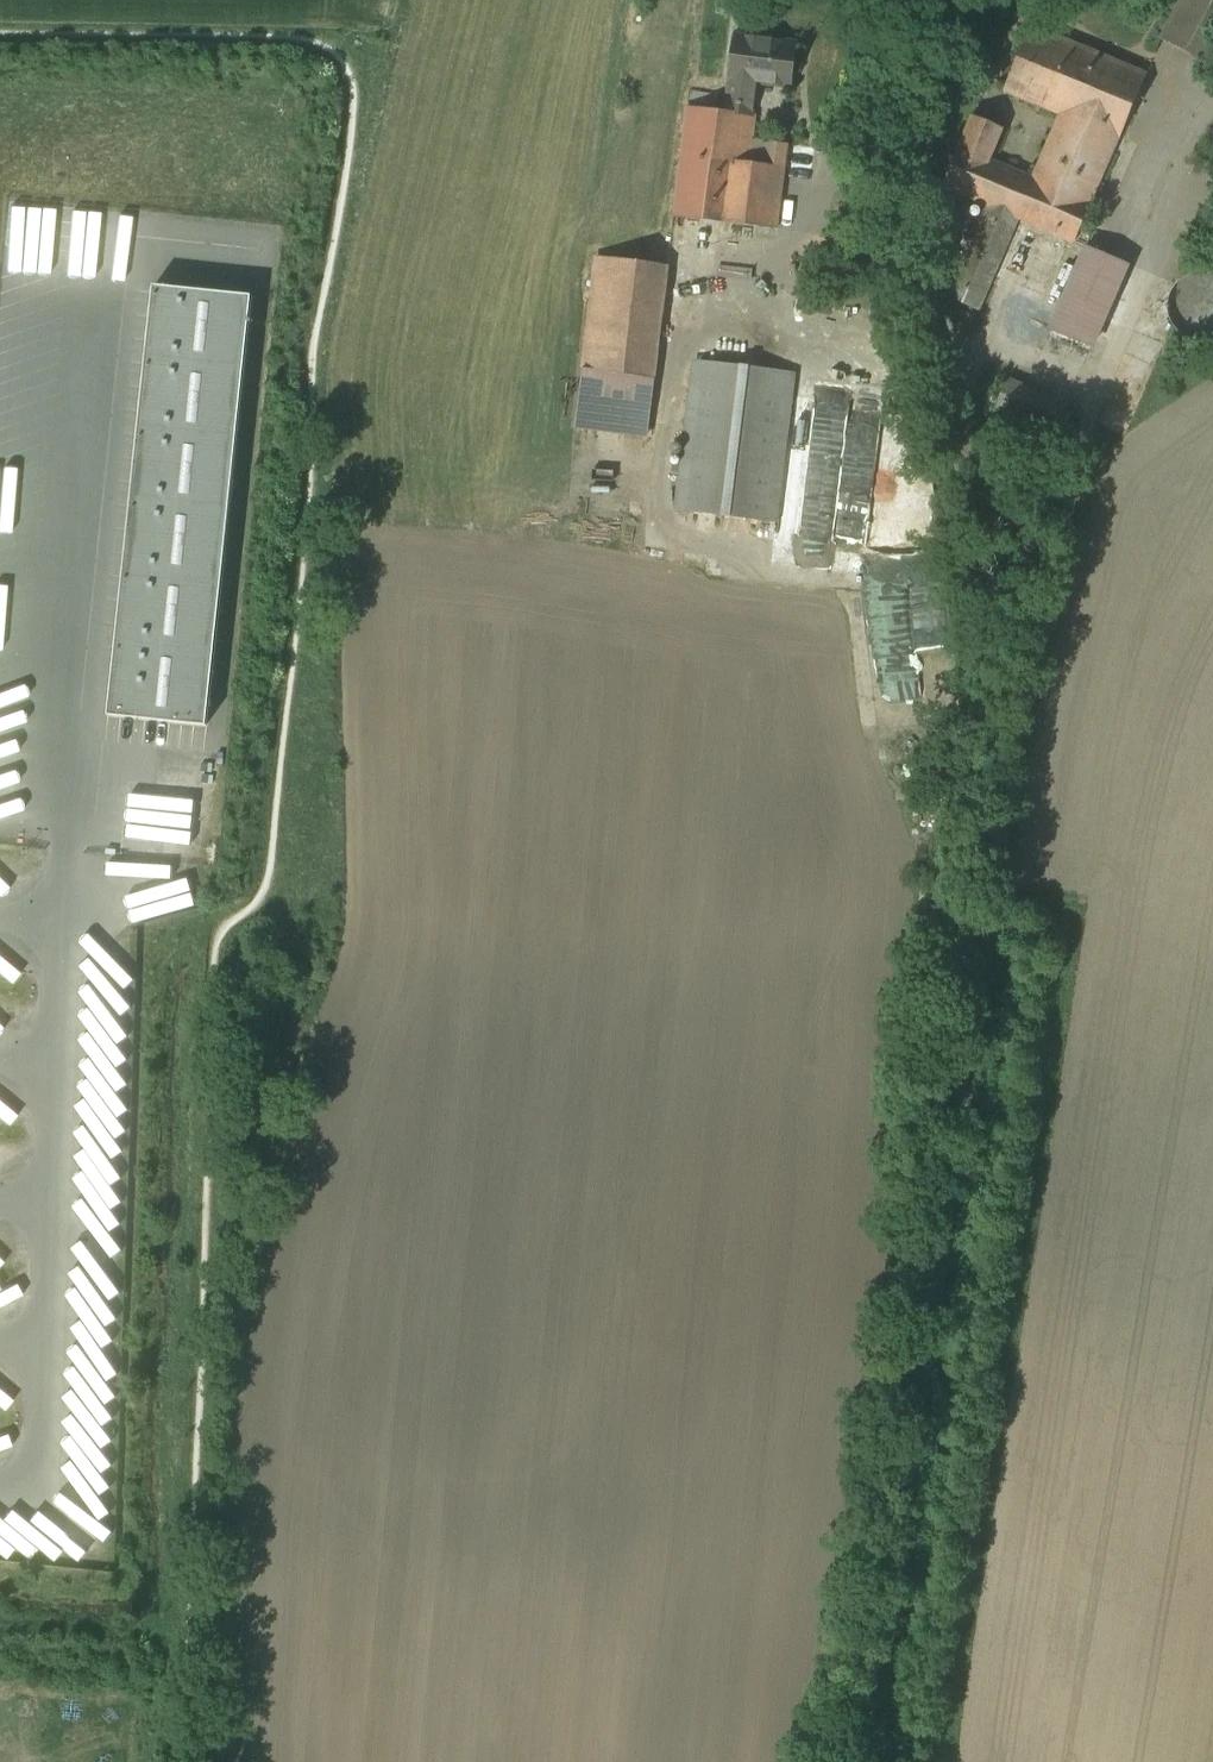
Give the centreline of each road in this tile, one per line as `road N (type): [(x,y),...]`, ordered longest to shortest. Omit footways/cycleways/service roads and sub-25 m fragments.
road 1 (track): [(868,1761),(1010,766),(1062,506),(1093,397)]
road 2 (track): [(1062,506),(929,448),(906,424),(894,381)]

